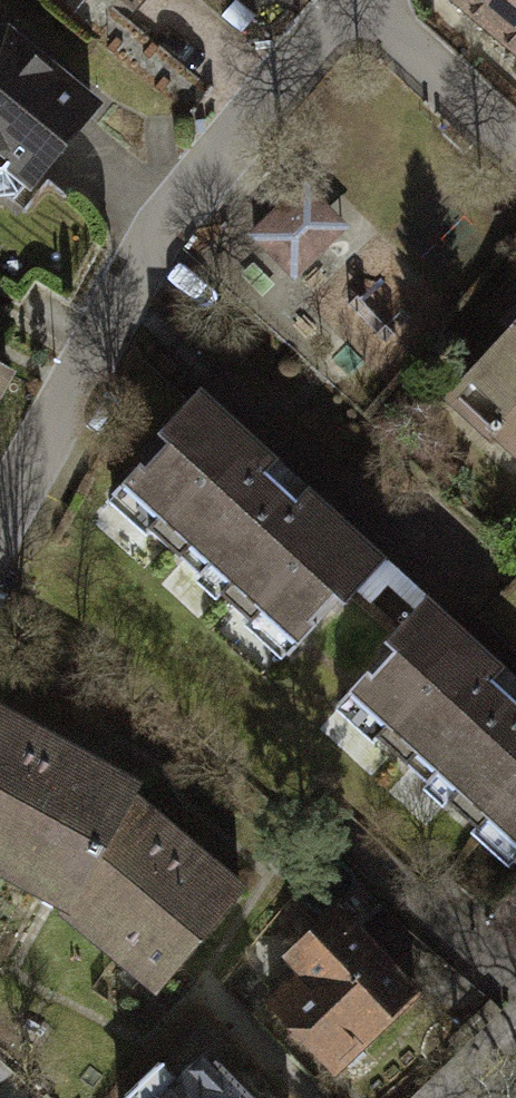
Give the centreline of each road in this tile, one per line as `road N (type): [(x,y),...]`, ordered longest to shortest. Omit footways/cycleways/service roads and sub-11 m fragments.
road 1 (residential): [(353,5),(97,356),(0,541)]
road 2 (residential): [(515,154),(353,5)]

